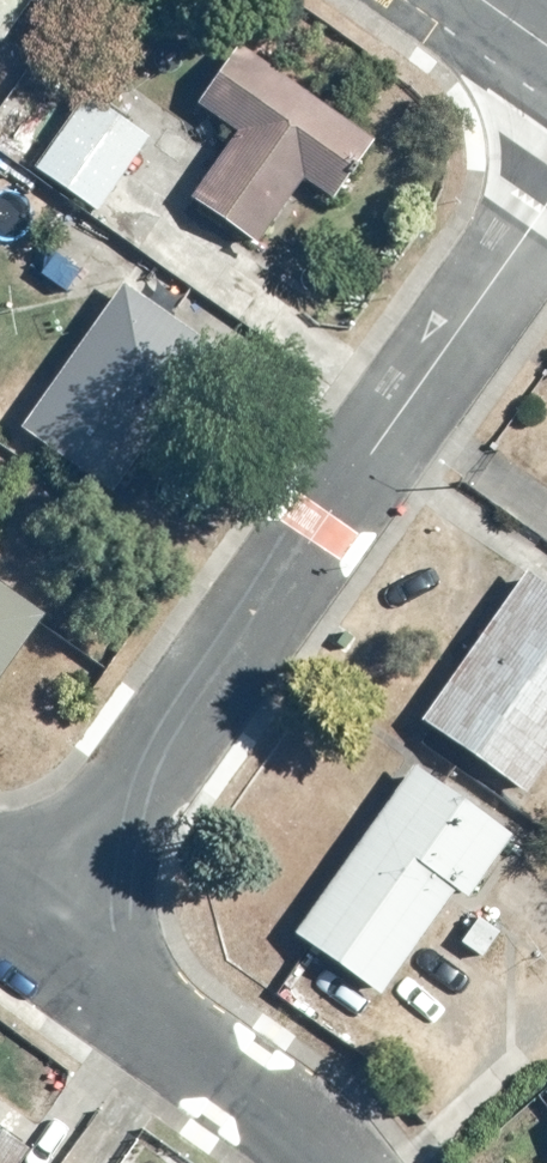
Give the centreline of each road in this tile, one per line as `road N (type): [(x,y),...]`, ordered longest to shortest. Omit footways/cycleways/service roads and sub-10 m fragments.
road 1 (residential): [(546,200),(18,930)]
road 2 (residential): [(18,930),(271,1115),(324,1162)]

